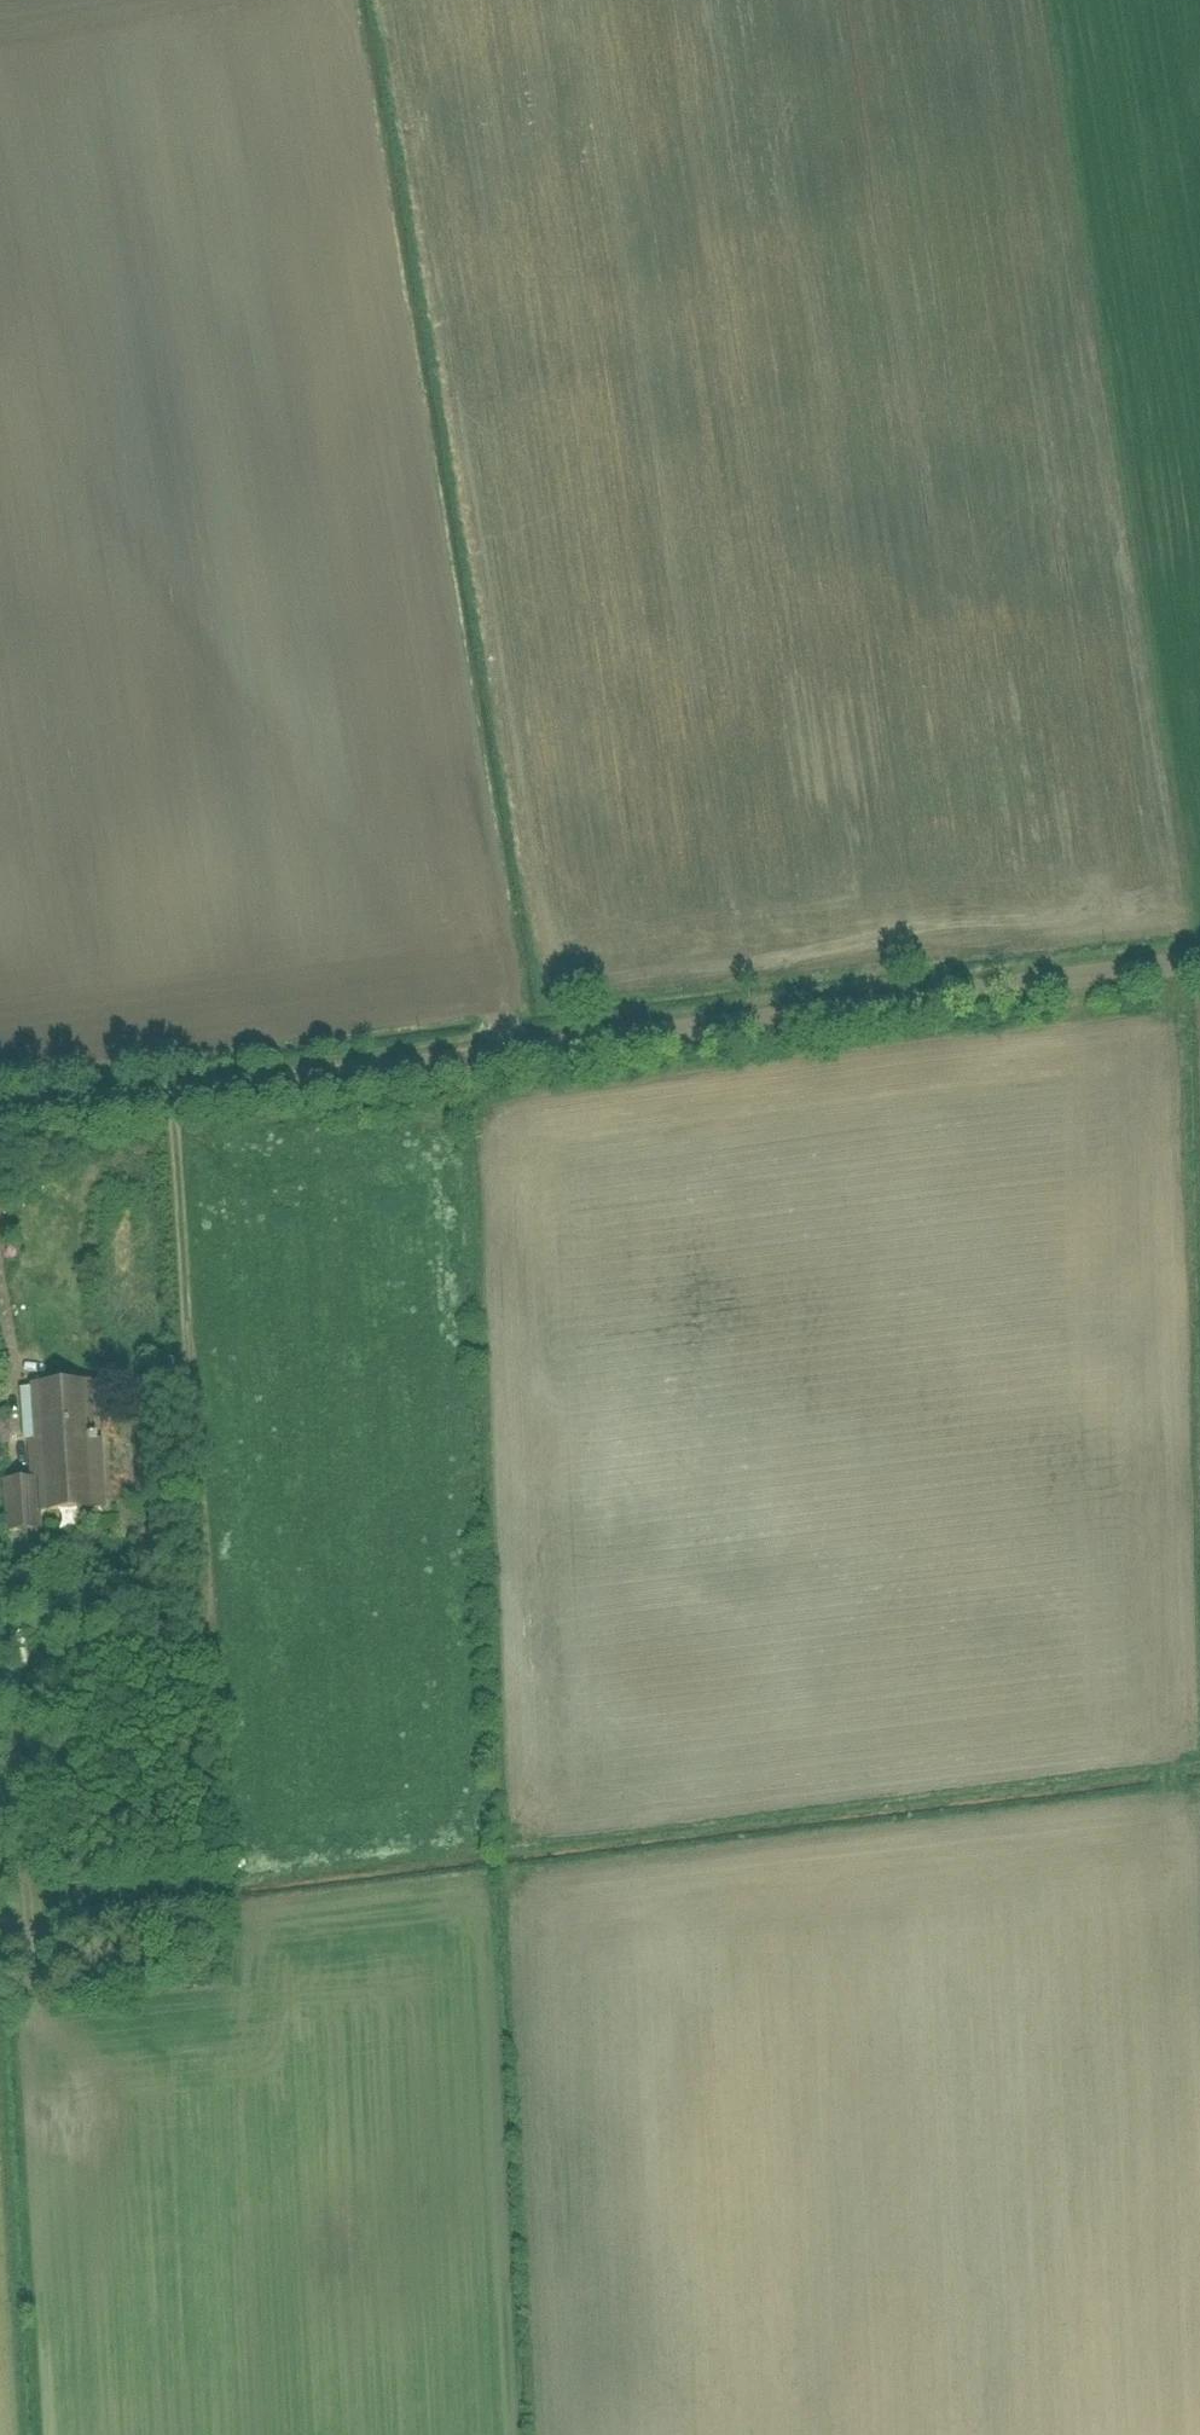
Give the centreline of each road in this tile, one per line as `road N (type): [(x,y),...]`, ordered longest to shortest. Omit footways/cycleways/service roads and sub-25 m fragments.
road 1 (unclassified): [(1199,962),(0,1120)]

